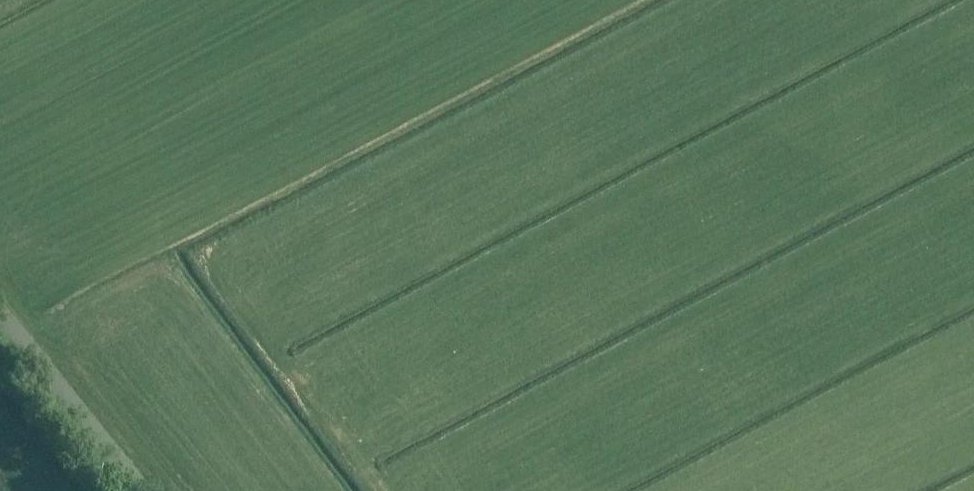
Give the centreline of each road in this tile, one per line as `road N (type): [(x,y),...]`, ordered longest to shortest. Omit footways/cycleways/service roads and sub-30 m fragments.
road 1 (unclassified): [(143,490),(0,312)]

